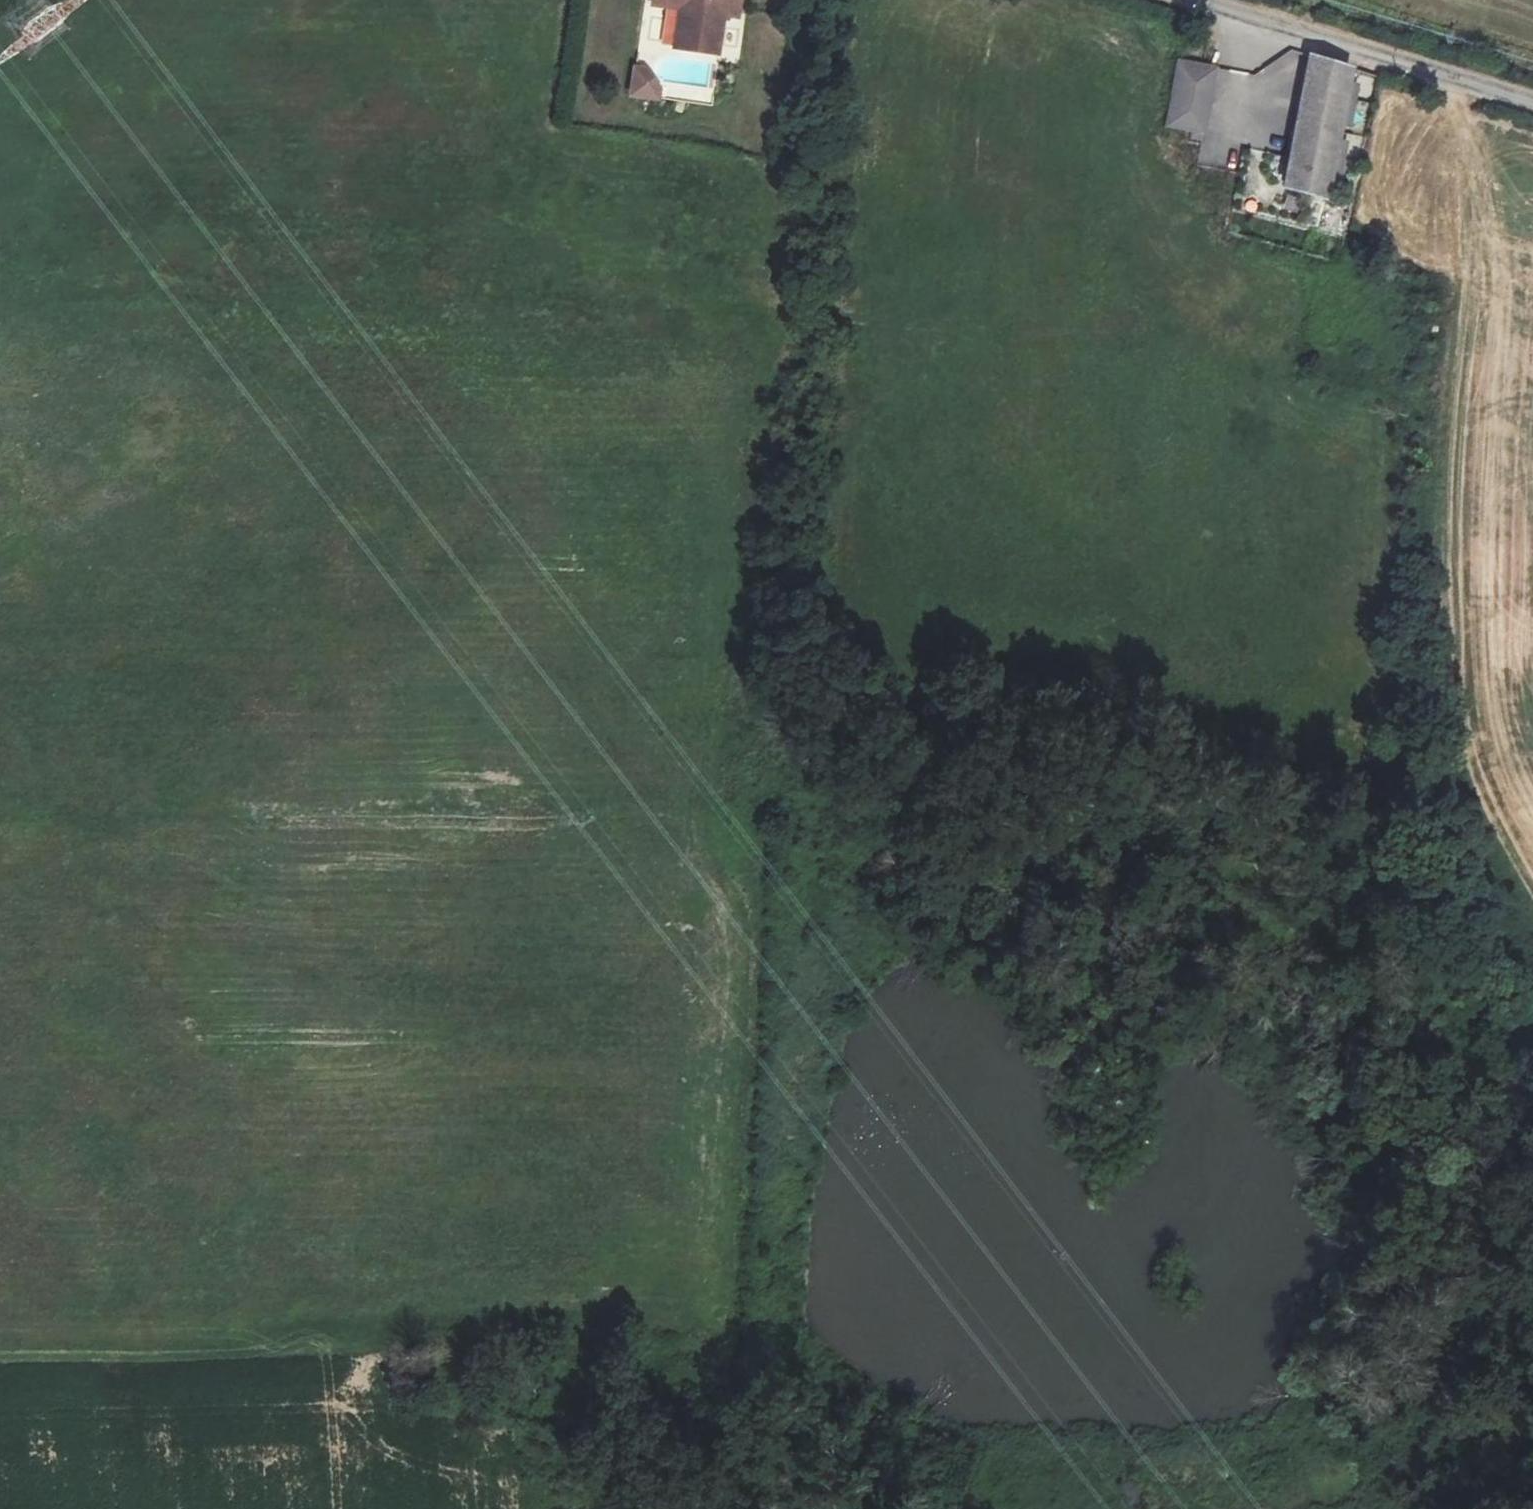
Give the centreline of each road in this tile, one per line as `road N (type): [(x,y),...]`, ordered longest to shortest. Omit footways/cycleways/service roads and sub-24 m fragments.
road 1 (unclassified): [(1532,92),(1225,0)]

